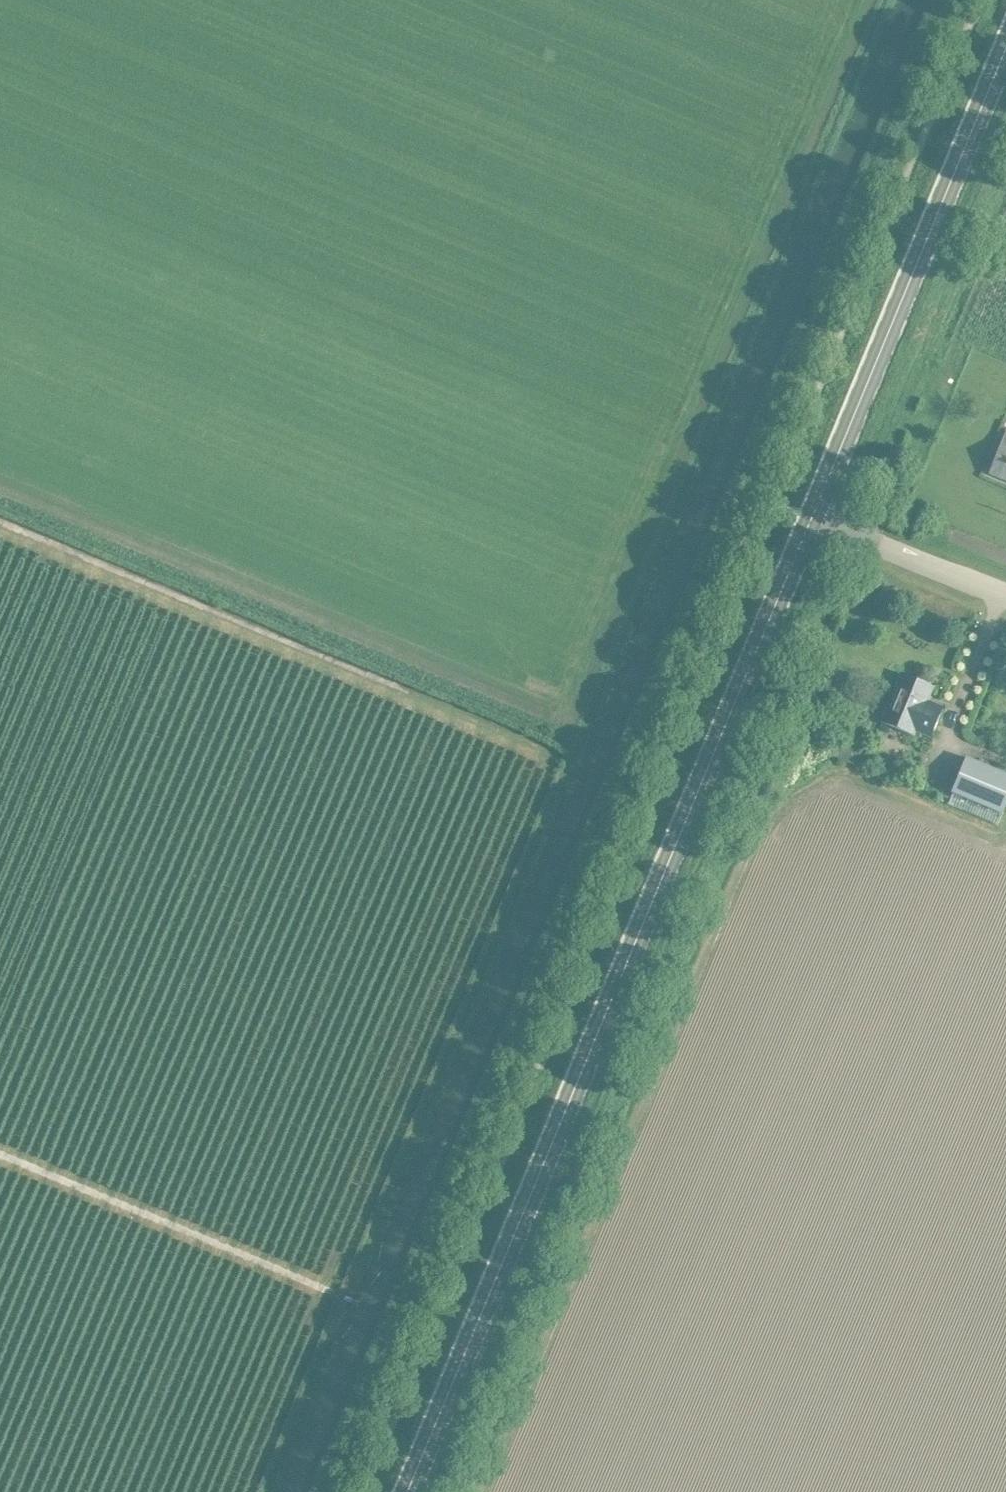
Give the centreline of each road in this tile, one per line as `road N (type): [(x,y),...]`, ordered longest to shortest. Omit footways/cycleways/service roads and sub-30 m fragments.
road 1 (tertiary): [(410,1491),(812,520)]
road 2 (tertiary): [(812,520),(1005,47)]
road 3 (unclassified): [(1005,601),(812,520)]

